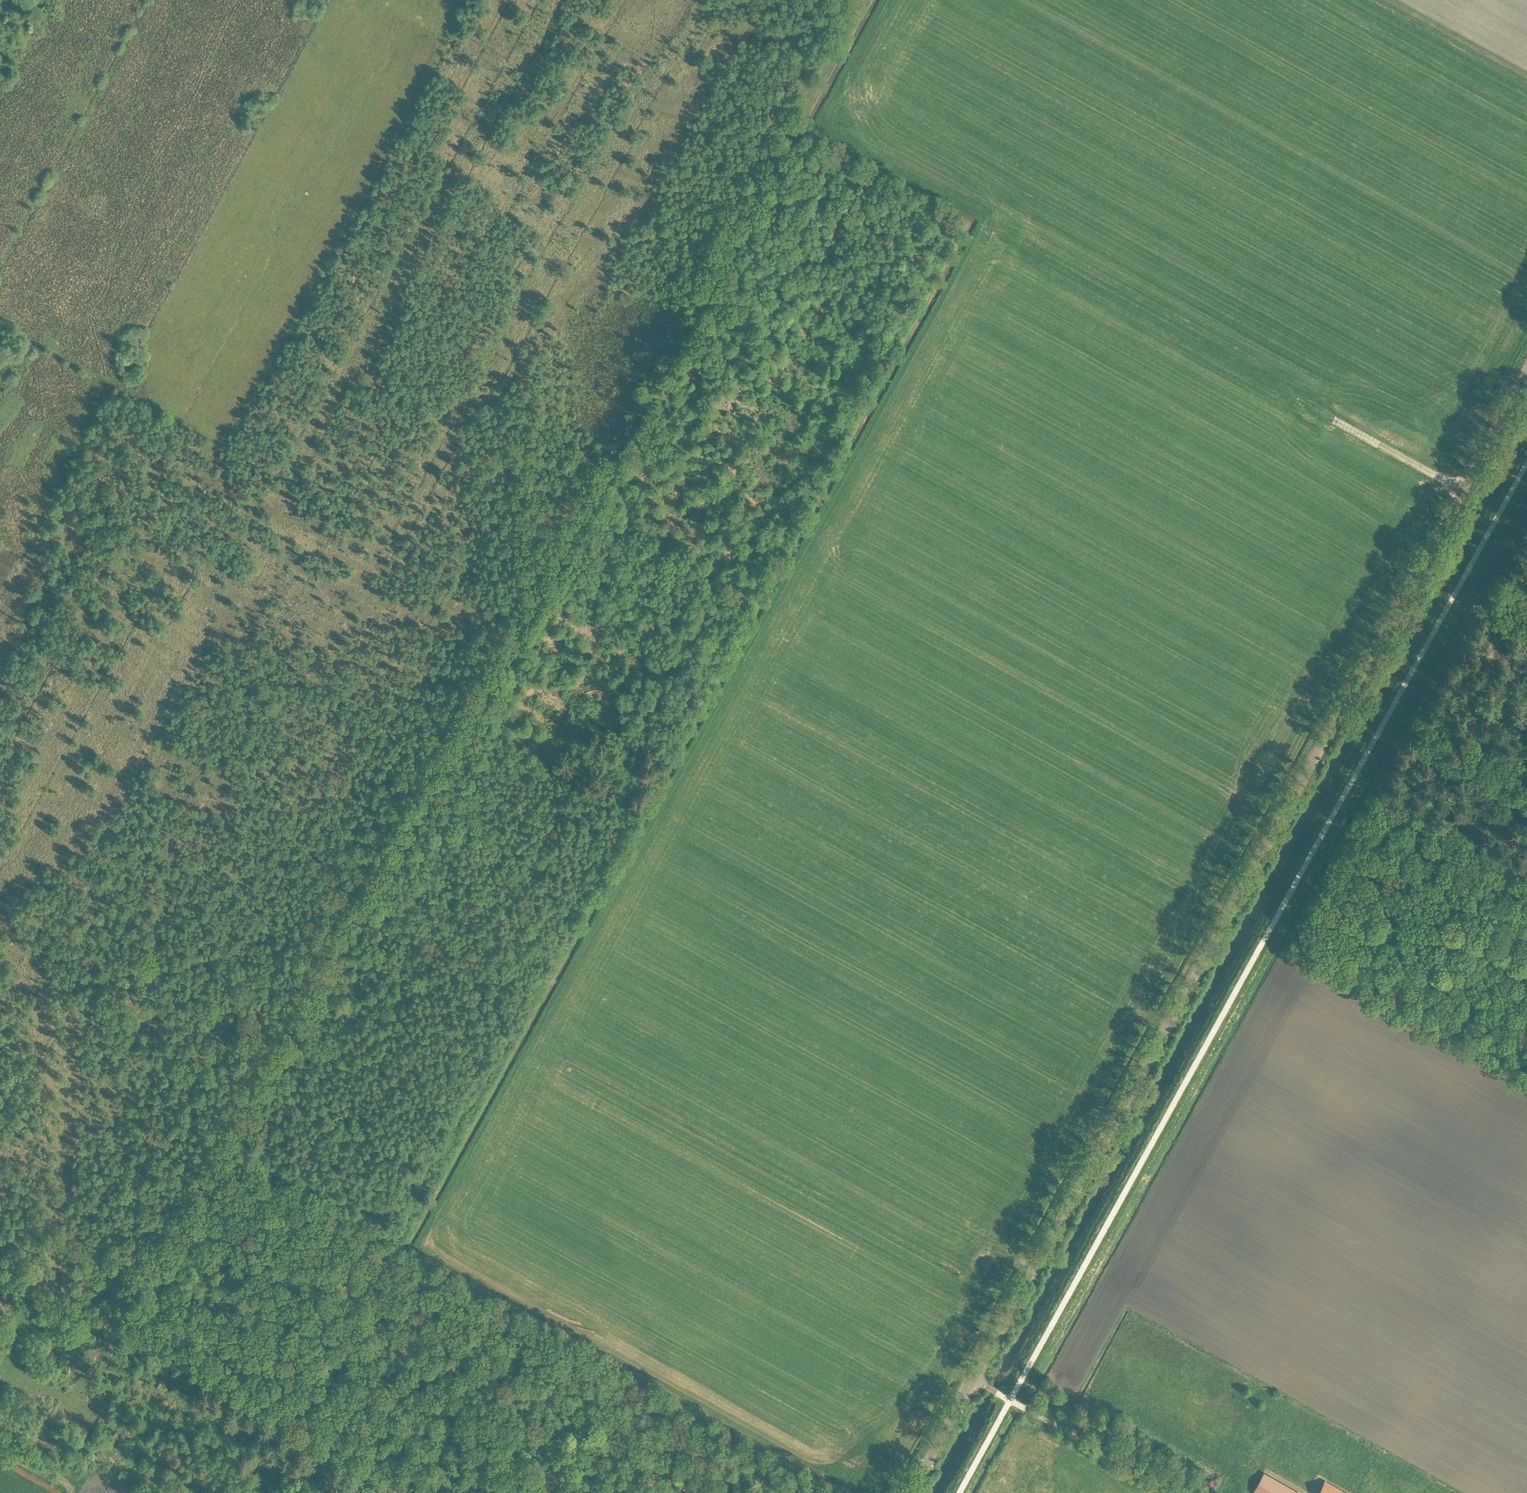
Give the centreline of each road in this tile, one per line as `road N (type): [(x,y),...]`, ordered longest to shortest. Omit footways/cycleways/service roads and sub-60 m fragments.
road 1 (track): [(862,0),(222,1167)]
road 2 (unclassified): [(972,1380),(1526,370)]
road 3 (unclassified): [(910,1492),(972,1380)]

